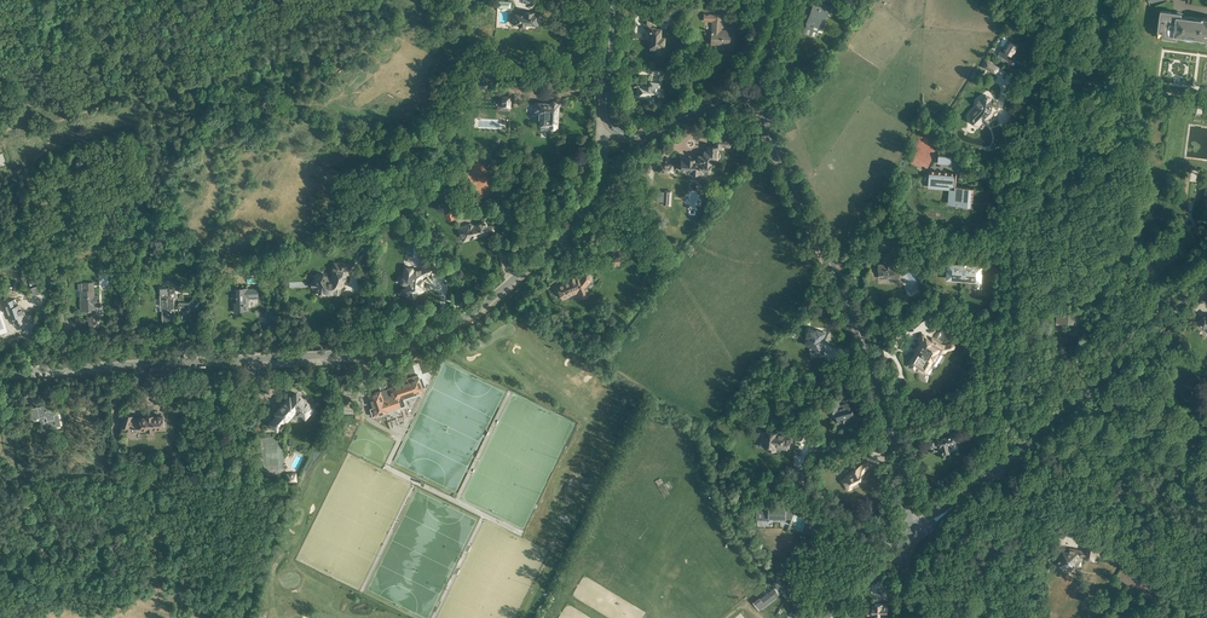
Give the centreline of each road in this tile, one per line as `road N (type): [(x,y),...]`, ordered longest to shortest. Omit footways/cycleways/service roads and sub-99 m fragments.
road 1 (unclassified): [(0,371),(355,352),(423,337),(462,320),(508,282),(579,211),(596,191),(611,126)]
road 2 (tertiary): [(912,532),(898,450),(863,336),(756,102)]
road 3 (residential): [(1005,326),(1039,0)]
road 4 (secondary): [(973,490),(1198,290)]
road 5 (track): [(1050,77),(1201,96),(1199,114)]
road 6 (tertiary): [(611,126),(639,135),(730,98),(756,102)]
road 7 (tertiary): [(612,0),(605,106),(611,126)]

